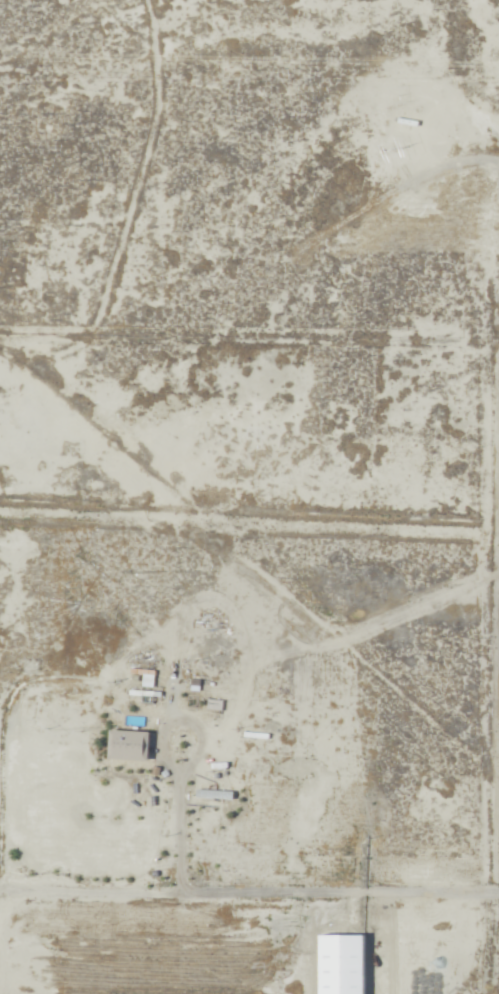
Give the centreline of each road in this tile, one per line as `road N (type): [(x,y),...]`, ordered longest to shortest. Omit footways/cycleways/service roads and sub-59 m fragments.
road 1 (residential): [(498,900),(0,906)]

